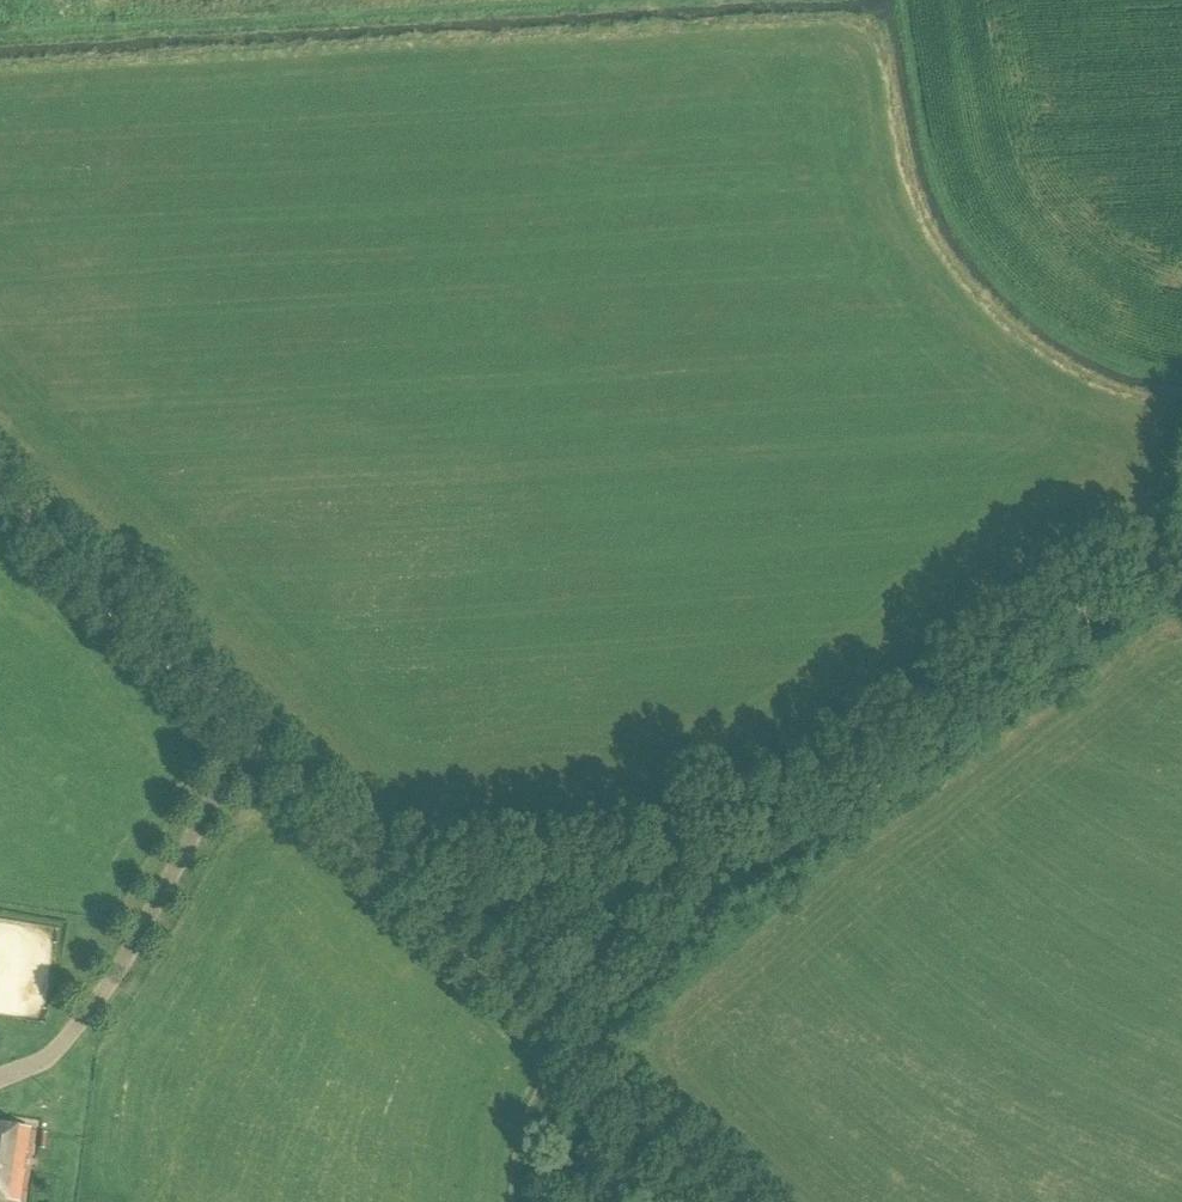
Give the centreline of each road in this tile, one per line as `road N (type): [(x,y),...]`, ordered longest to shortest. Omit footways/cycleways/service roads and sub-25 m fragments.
road 1 (unclassified): [(733,1201),(0,497)]

